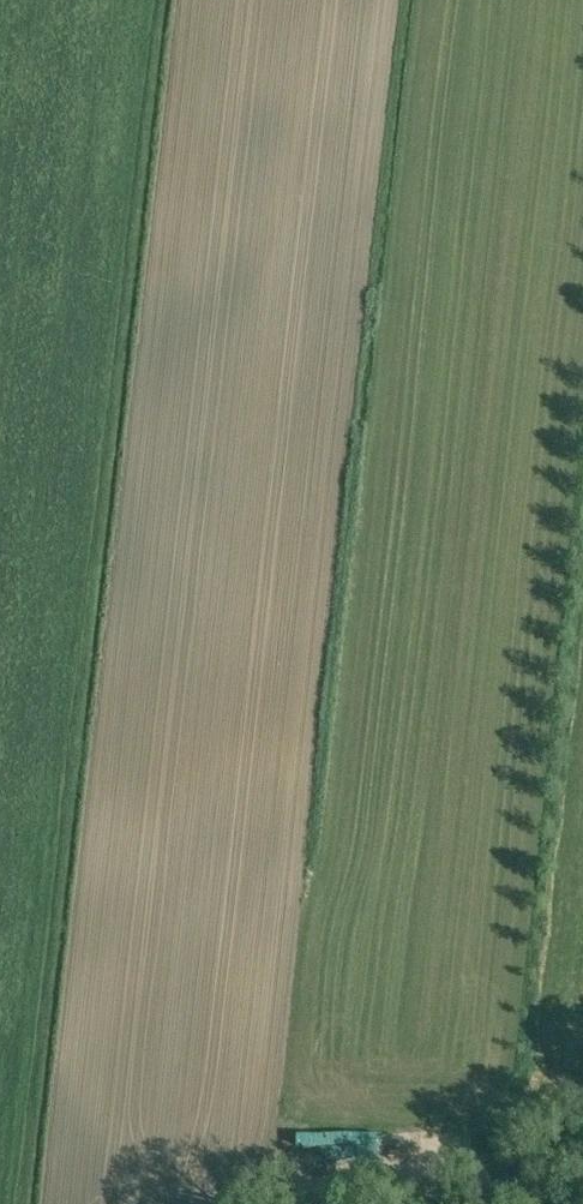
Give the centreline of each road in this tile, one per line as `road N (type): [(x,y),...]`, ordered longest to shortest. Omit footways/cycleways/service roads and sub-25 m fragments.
road 1 (track): [(491,1203),(488,1158),(323,1141),(299,1203)]

